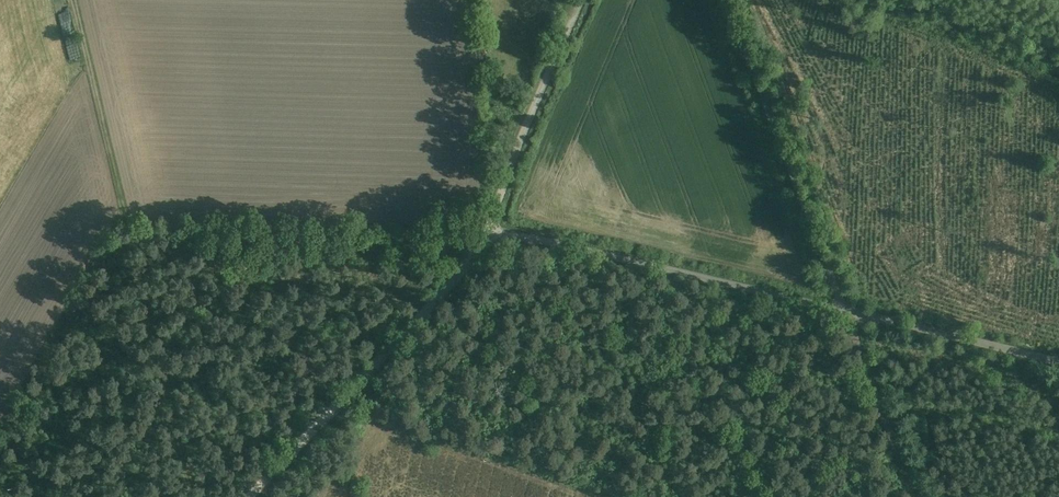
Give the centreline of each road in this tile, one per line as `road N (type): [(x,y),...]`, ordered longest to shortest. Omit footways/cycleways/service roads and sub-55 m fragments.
road 1 (unclassified): [(850,310),(487,238)]
road 2 (unclassified): [(253,496),(487,238)]
road 3 (unclassified): [(850,310),(730,0)]
road 4 (unclassified): [(487,238),(583,0)]
road 5 (unclassified): [(1058,363),(850,310)]
road 6 (track): [(850,310),(920,496)]

